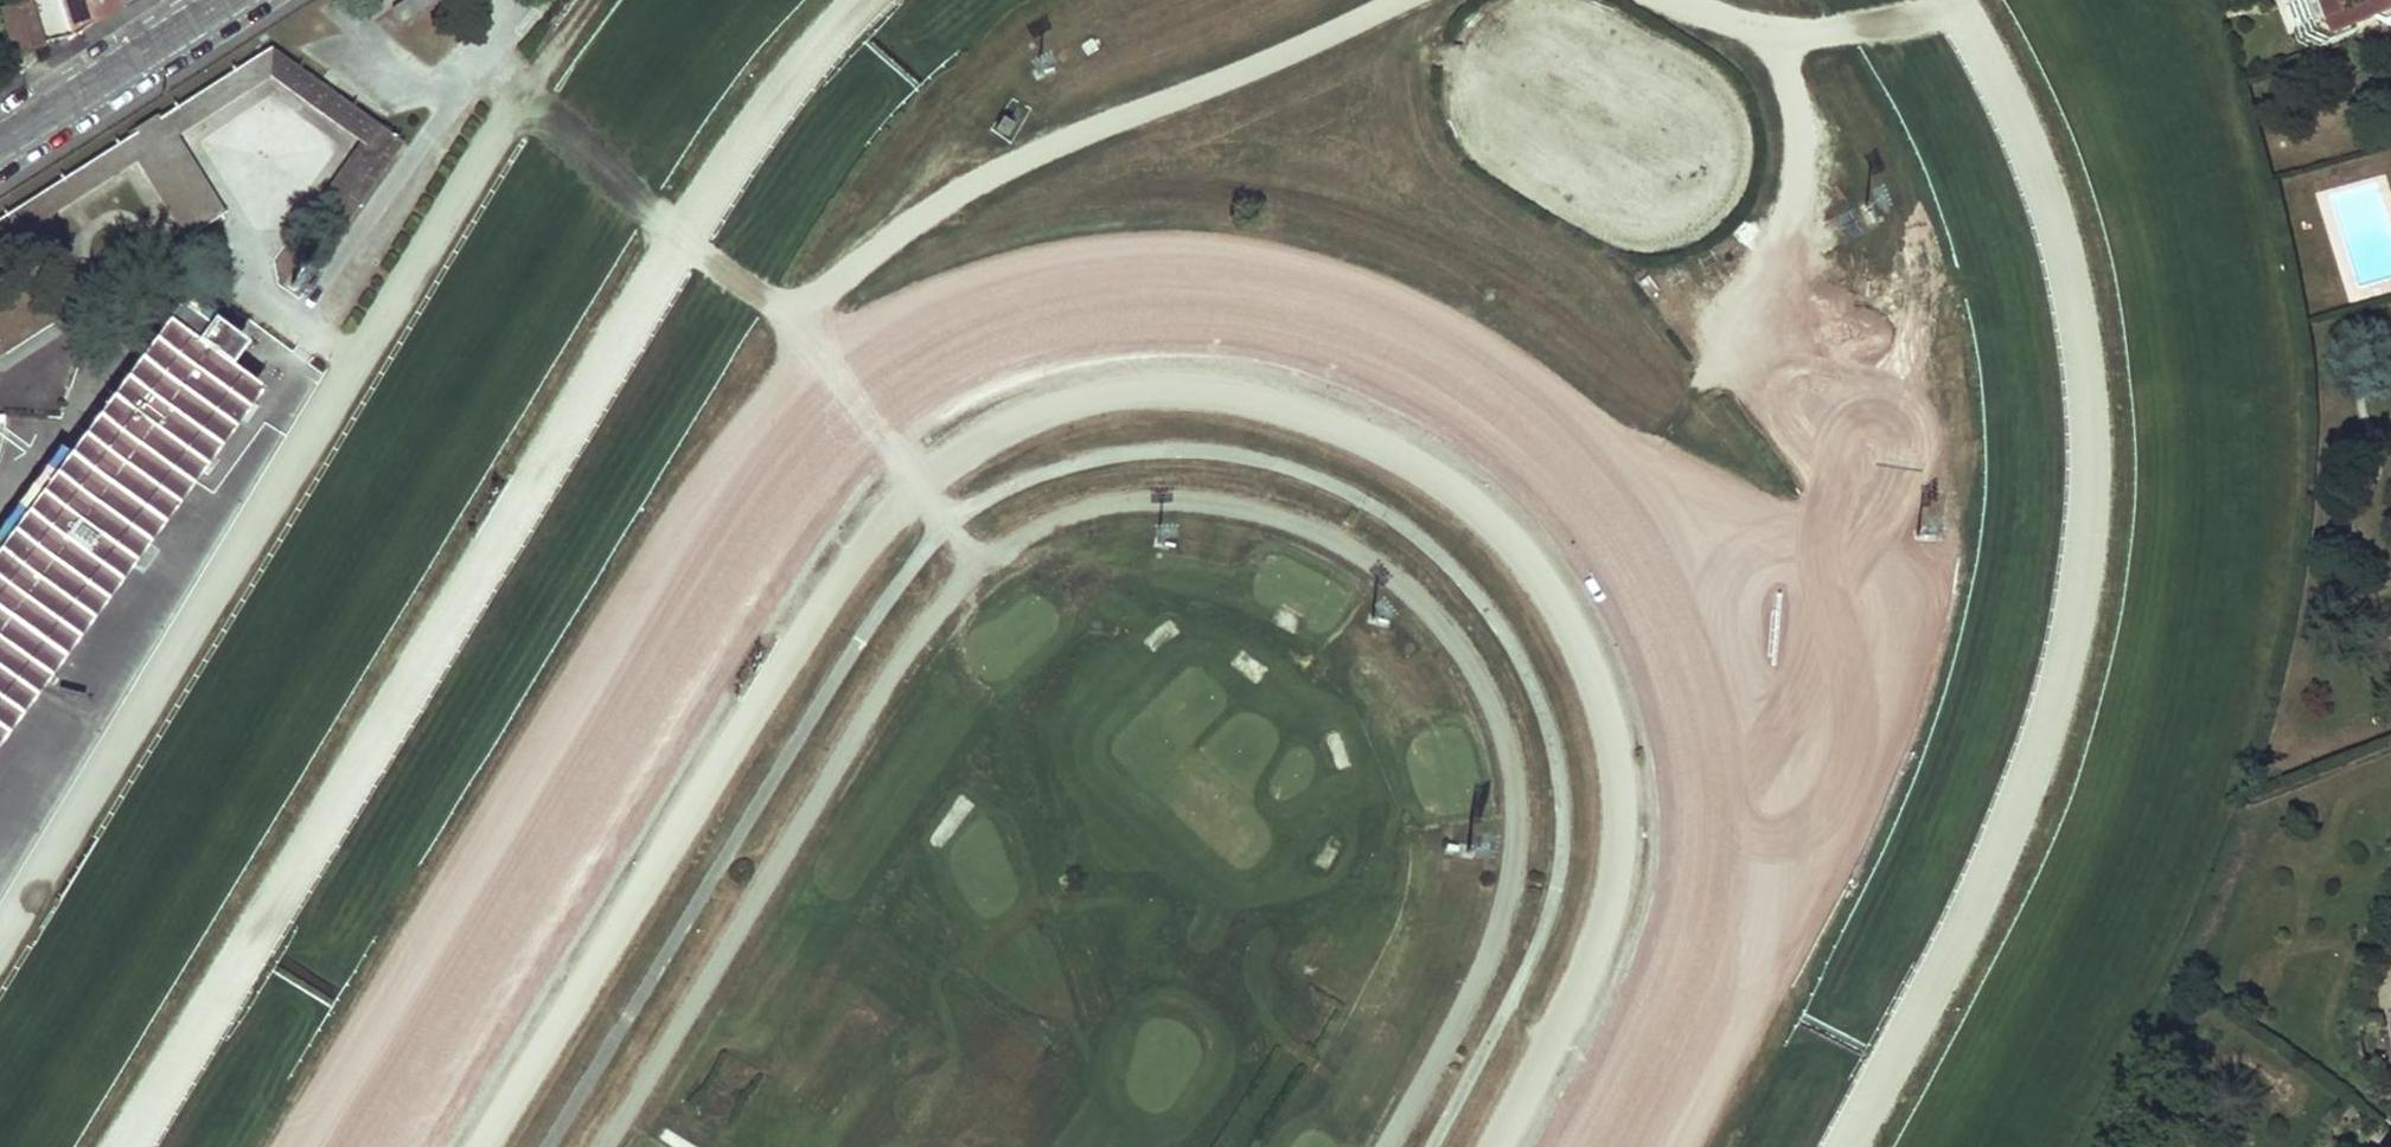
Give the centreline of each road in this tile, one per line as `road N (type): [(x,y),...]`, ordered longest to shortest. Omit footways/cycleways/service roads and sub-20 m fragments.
road 1 (residential): [(227,0),(0,144)]

